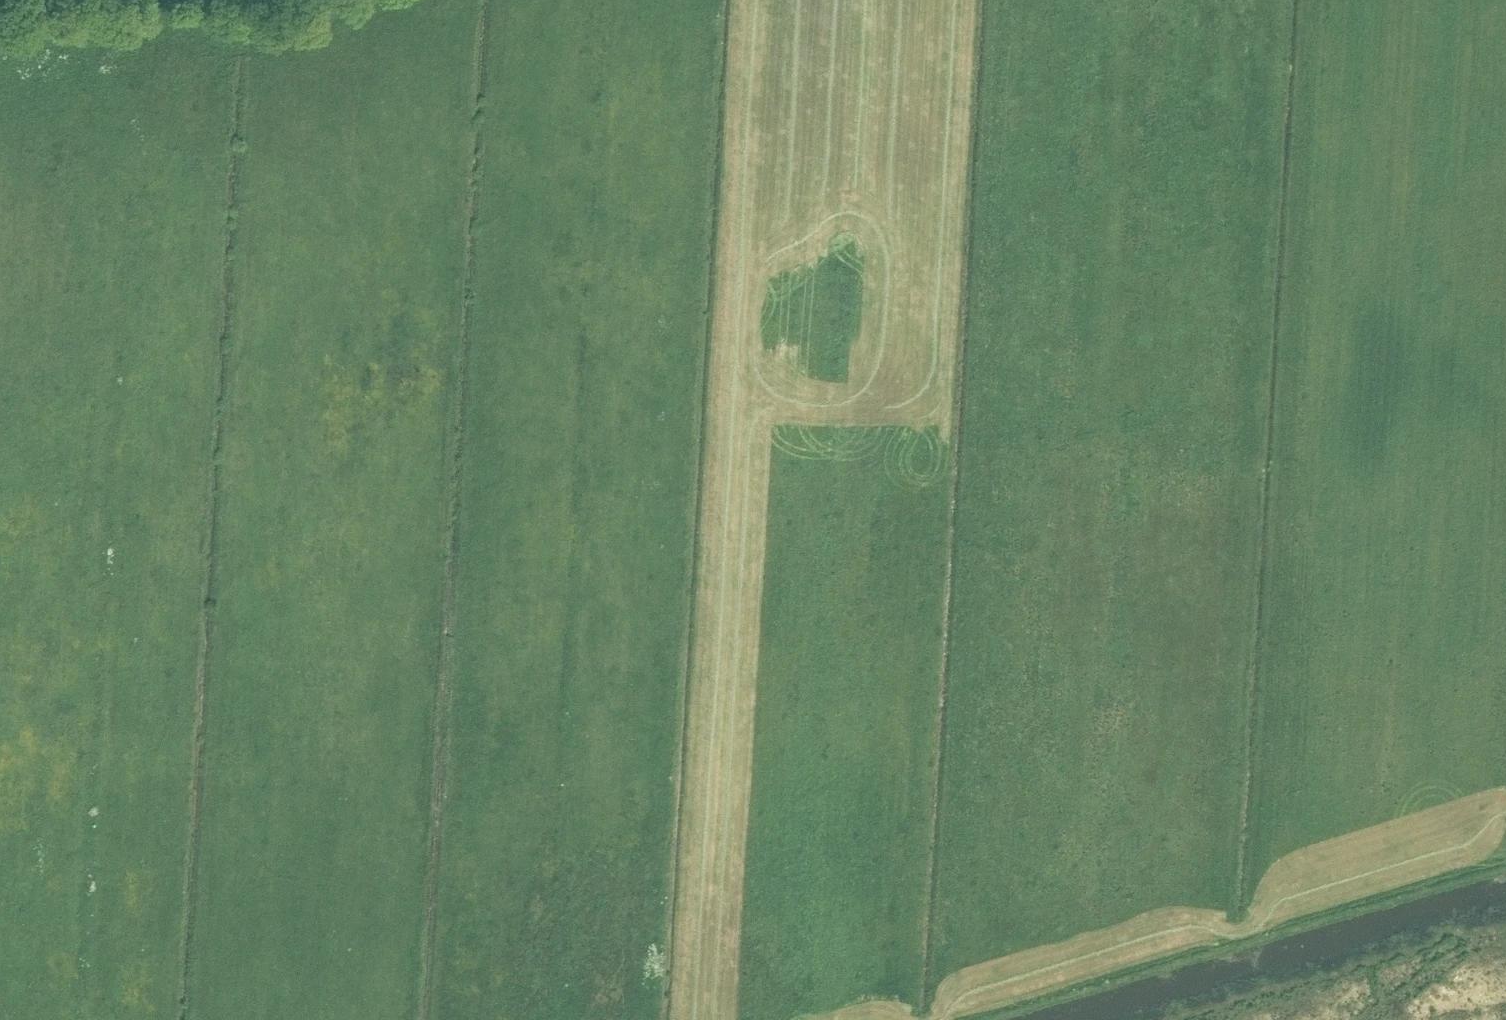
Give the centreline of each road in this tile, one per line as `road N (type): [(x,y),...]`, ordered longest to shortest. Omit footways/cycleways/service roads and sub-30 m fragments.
road 1 (track): [(1505,866),(980,1019)]

